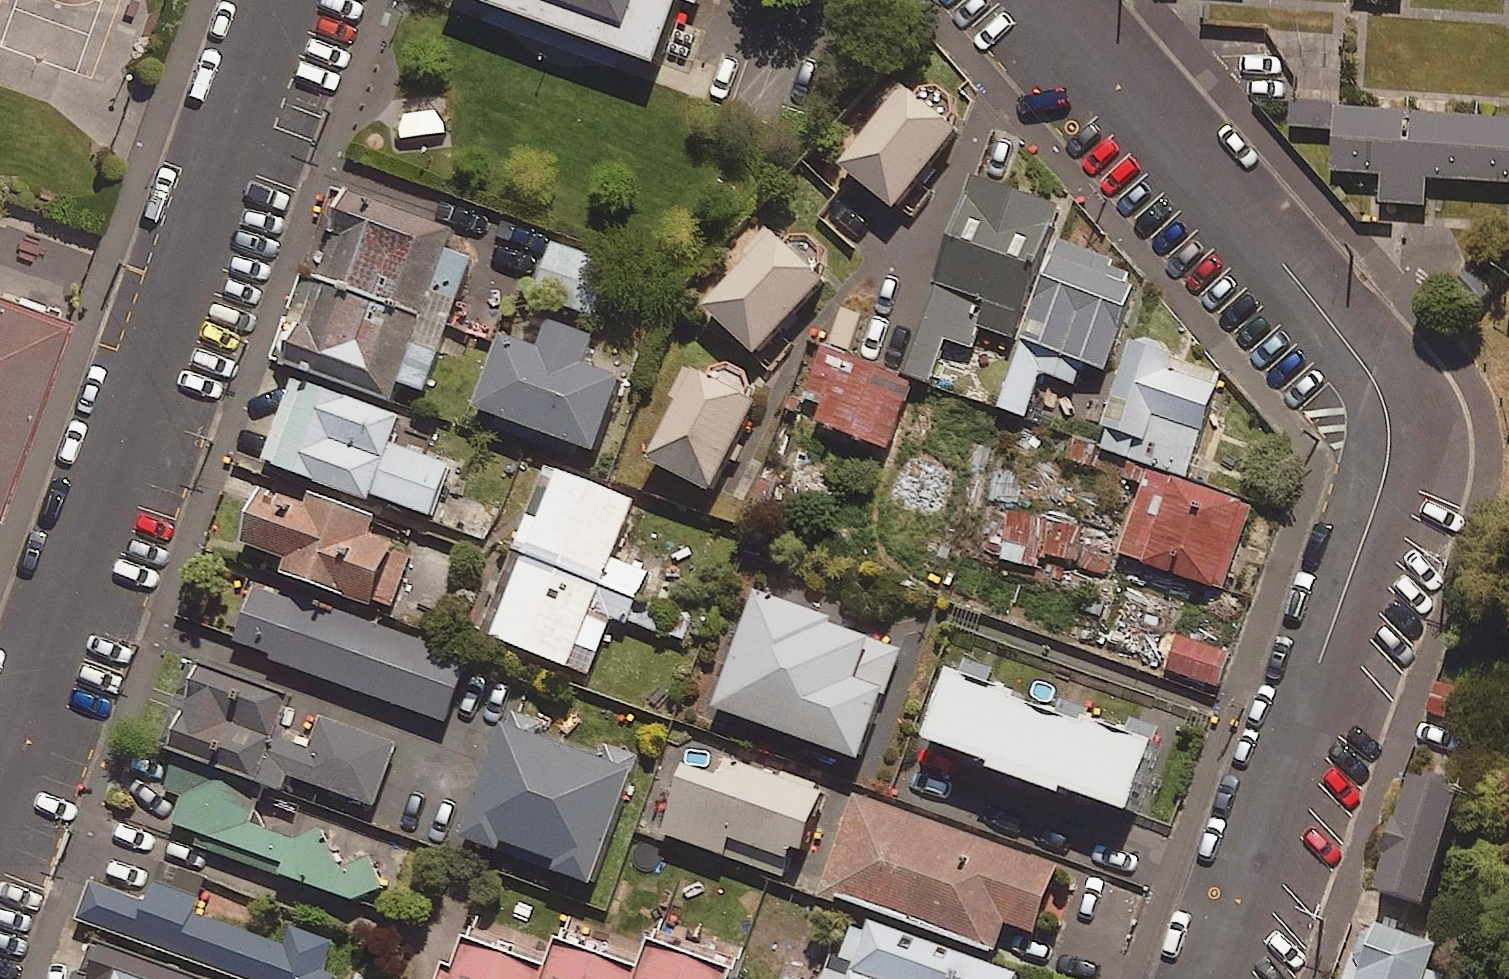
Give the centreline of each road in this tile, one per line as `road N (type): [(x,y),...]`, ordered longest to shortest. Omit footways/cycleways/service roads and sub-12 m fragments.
road 1 (residential): [(1211,978),(1385,478),(1390,437),(1372,373),(1048,0)]
road 2 (residential): [(0,778),(278,0)]

